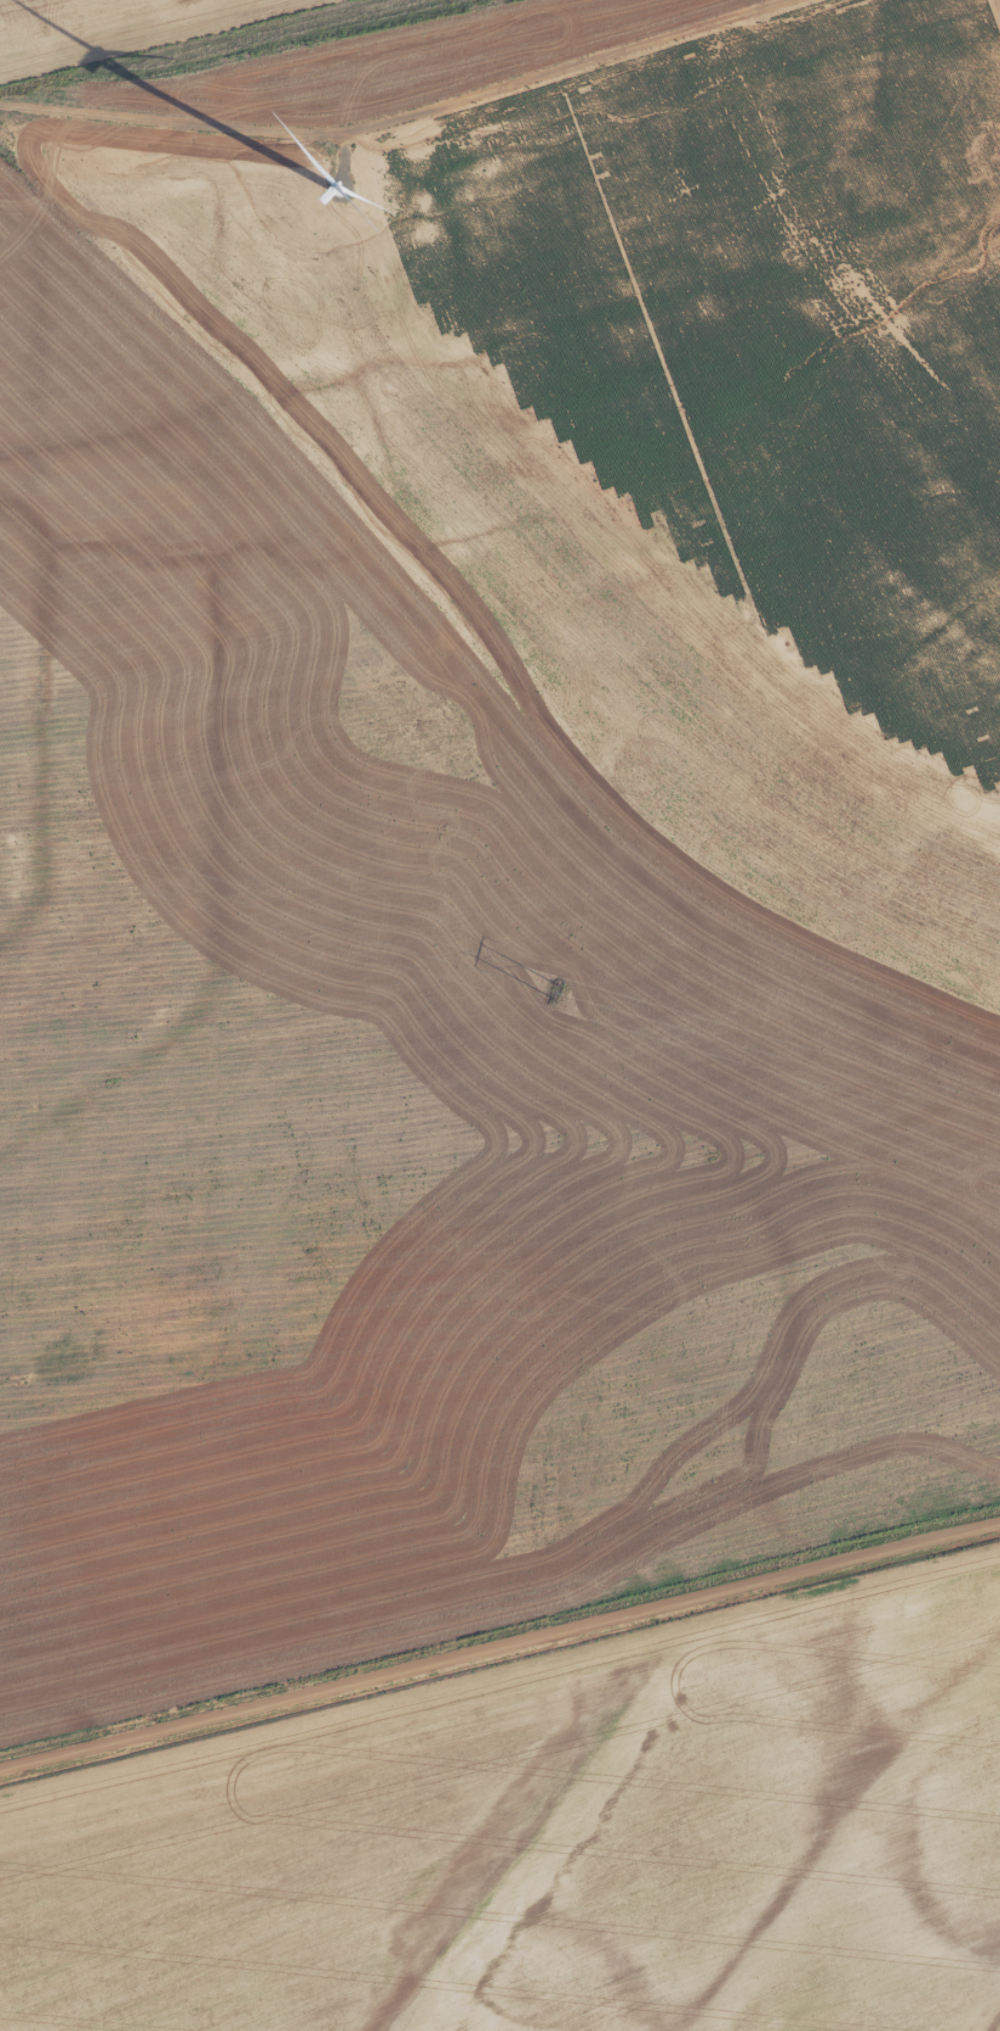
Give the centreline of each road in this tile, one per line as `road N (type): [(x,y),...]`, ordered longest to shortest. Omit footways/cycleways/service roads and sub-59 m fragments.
road 1 (residential): [(0,1766),(999,1518)]

